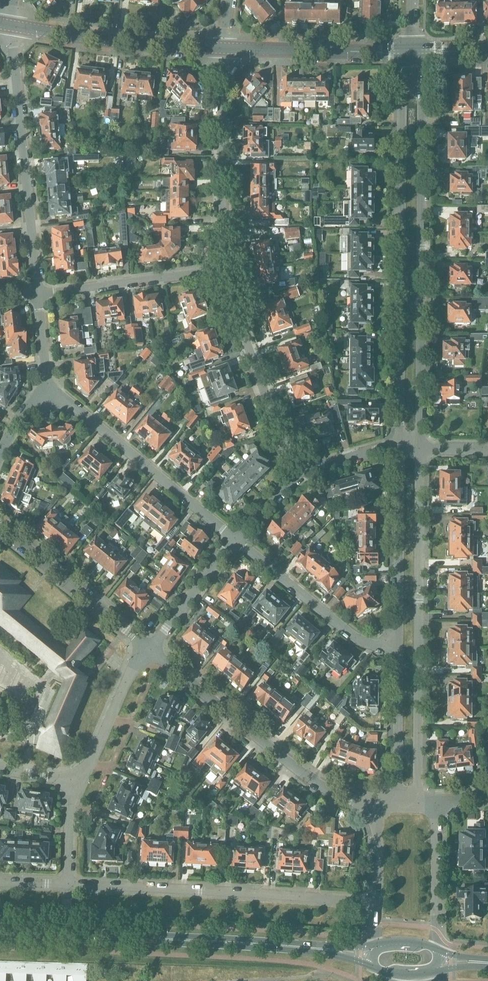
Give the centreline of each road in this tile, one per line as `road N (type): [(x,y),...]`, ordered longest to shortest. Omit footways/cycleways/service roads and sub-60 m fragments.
road 1 (residential): [(413,86),(401,96),(400,449)]
road 2 (residential): [(421,449),(422,96),(413,86)]
road 3 (residential): [(427,803),(418,783),(421,449)]
road 4 (primary): [(326,948),(0,933)]
road 5 (residential): [(378,899),(66,884)]
road 6 (residential): [(387,802),(350,798),(311,780),(151,646)]
road 7 (residential): [(38,294),(14,27)]
road 8 (residential): [(234,538),(46,384)]
road 9 (residential): [(221,271),(223,48)]
road 10 (residential): [(296,474),(221,271)]
road 11 (tertiary): [(14,27),(223,48)]
road 12 (residential): [(398,647),(371,646),(343,631),(234,538)]
road 13 (residential): [(70,811),(91,813),(104,787),(150,676),(151,646)]
road 14 (residential): [(400,449),(398,647)]
road 15 (residential): [(151,646),(0,525)]
road 16 (tertiary): [(223,48),(413,52)]
road 17 (residential): [(38,294),(221,271)]
road 18 (residential): [(398,647),(397,781),(387,802)]
road 19 (residential): [(80,782),(121,689),(151,646)]
road 20 (residential): [(439,951),(436,822),(427,803)]
road 21 (residential): [(151,646),(234,538)]

